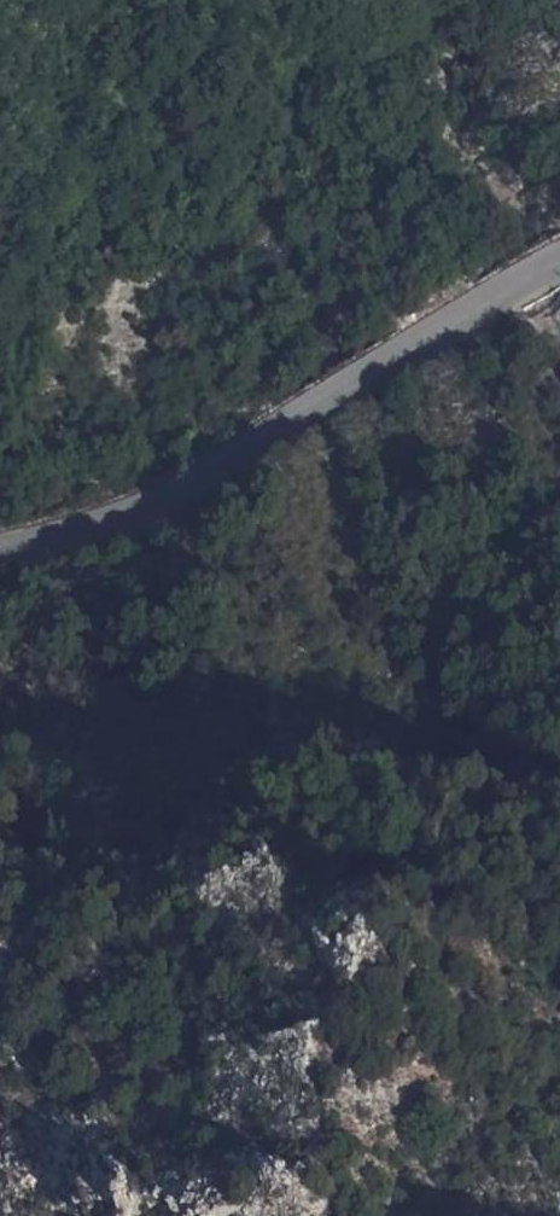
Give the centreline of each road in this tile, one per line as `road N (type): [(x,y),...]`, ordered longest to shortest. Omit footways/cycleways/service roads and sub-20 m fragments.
road 1 (secondary): [(559,263),(126,522),(0,551)]

